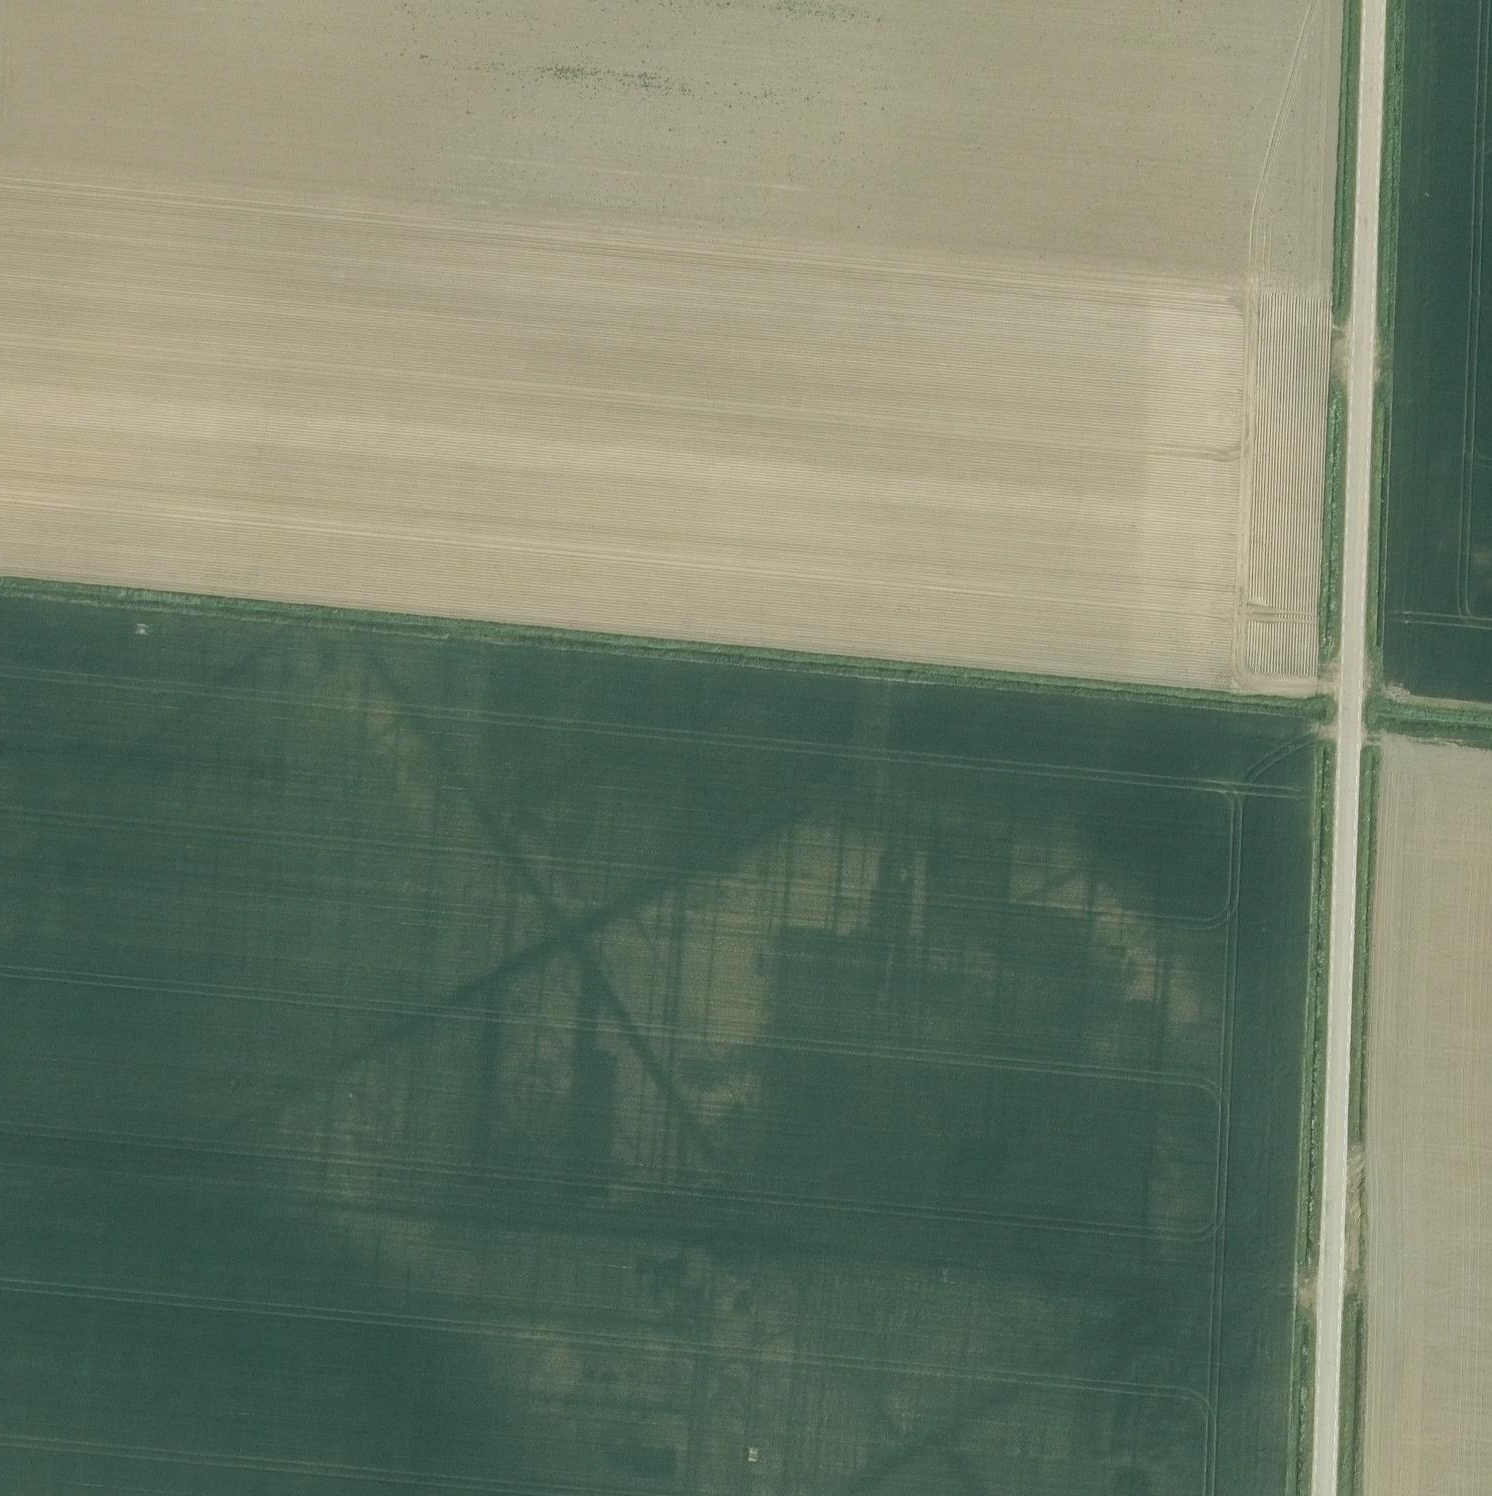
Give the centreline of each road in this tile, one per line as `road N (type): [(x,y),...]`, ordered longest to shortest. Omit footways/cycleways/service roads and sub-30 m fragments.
road 1 (tertiary): [(1325,1495),(1375,0)]

